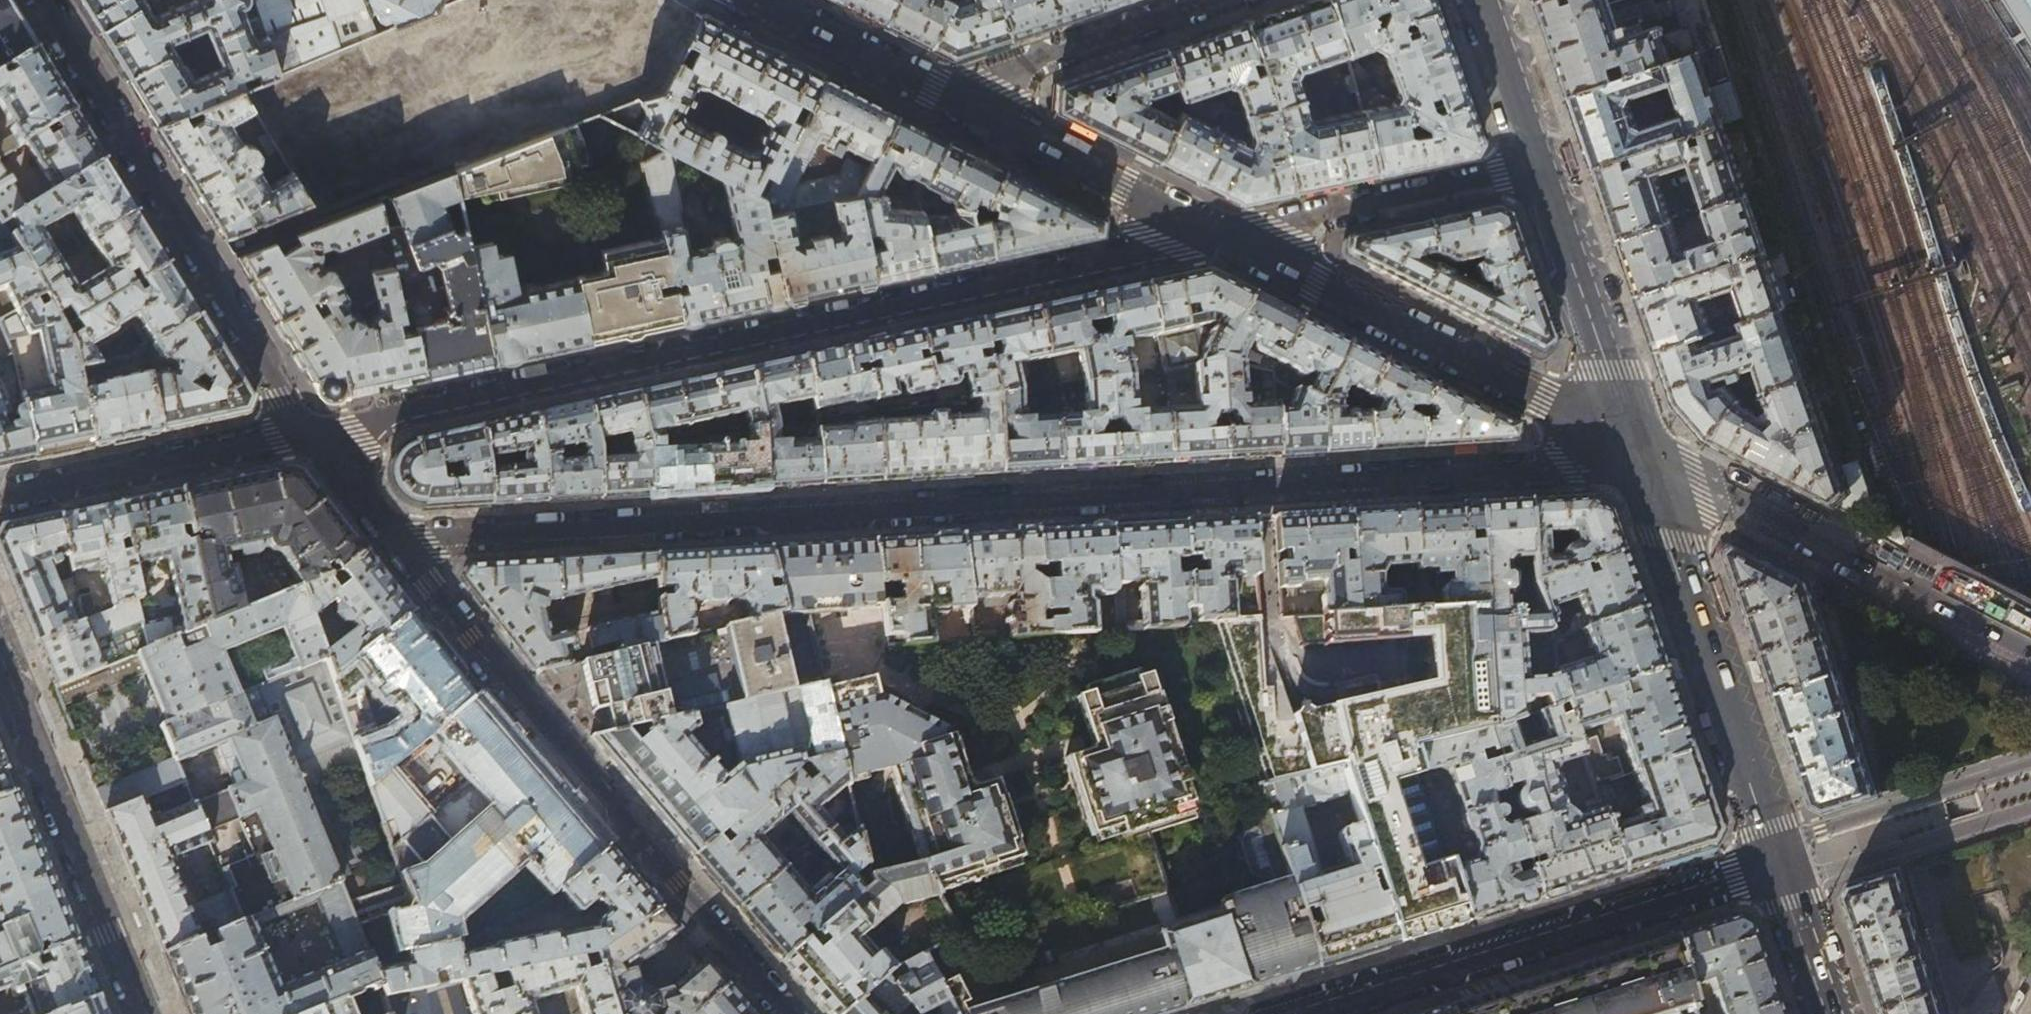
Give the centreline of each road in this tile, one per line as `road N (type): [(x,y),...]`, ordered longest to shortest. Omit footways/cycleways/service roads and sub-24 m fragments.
road 1 (residential): [(399,544),(1639,457)]
road 2 (residential): [(1217,237),(313,435)]
road 3 (residential): [(399,544),(572,760),(791,1013)]
road 4 (residential): [(1290,1013),(1780,861)]
road 5 (residential): [(45,0),(283,398),(313,435)]
road 6 (secondary): [(1639,457),(1217,237)]
road 7 (secondary): [(2030,647),(1639,457)]
road 8 (secondary): [(1639,457),(1780,861)]
road 9 (residential): [(0,656),(145,1013)]
road 10 (residential): [(1542,168),(1217,237)]
road 11 (residential): [(313,435),(0,498)]
road 12 (secondary): [(1217,237),(941,97)]
road 13 (secondary): [(1542,168),(1639,457)]
road 14 (residential): [(1212,0),(941,97)]
road 15 (secondary): [(941,97),(755,0)]
road 16 (secondary): [(1484,0),(1542,168)]
road 17 (secondary): [(1780,861),(1833,1013)]
road 18 (residential): [(313,435),(399,544)]

